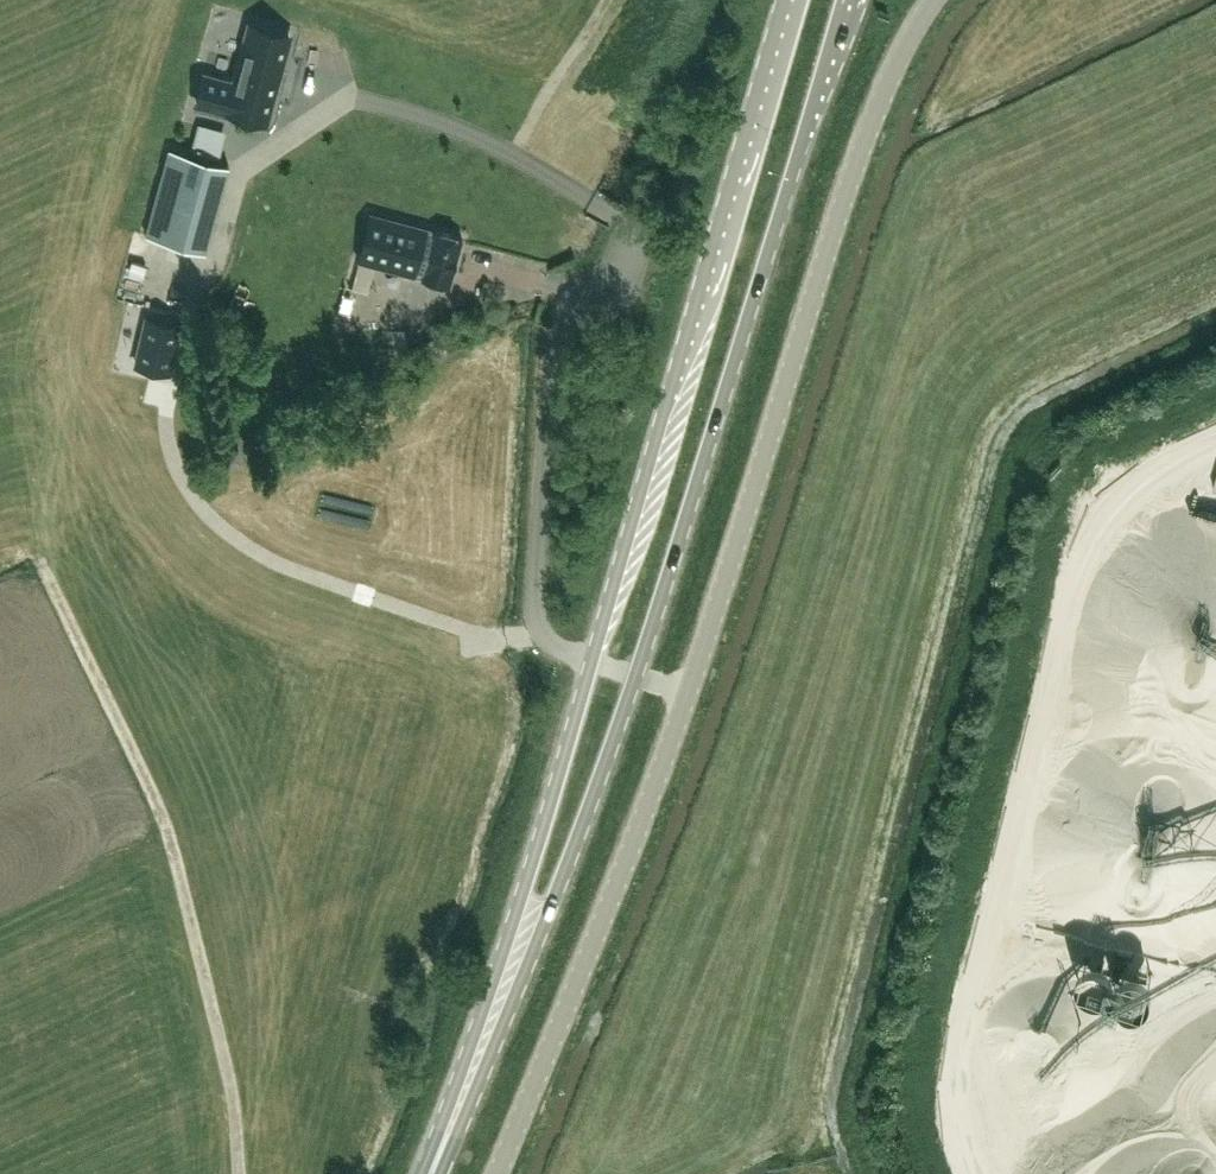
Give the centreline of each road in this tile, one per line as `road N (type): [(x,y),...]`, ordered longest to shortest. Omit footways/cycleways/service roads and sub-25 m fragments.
road 1 (unclassified): [(497,1173),(686,695),(881,88),(934,0)]
road 2 (primary): [(505,979),(555,903),(607,762),(847,0)]
road 3 (primary): [(789,0),(522,891),(505,979)]
road 4 (primary): [(430,1173),(505,979)]

